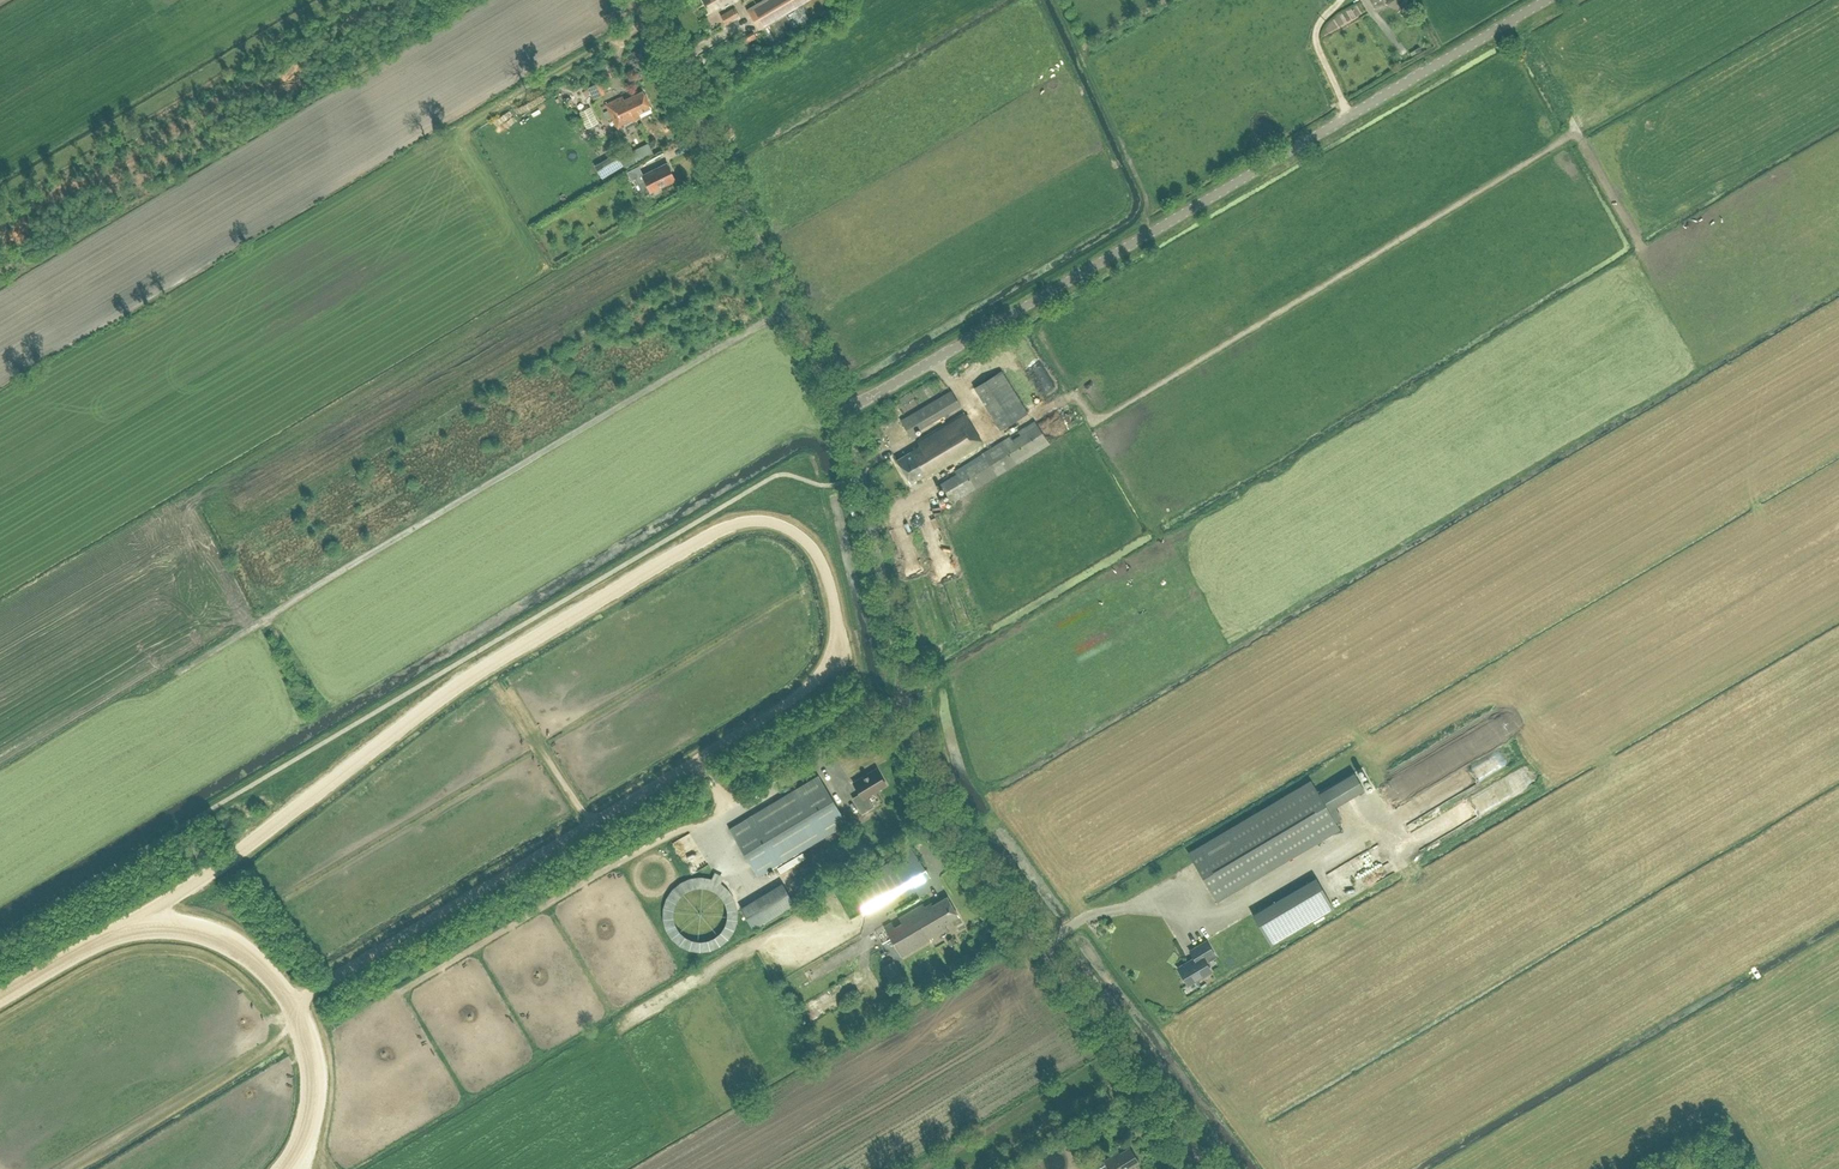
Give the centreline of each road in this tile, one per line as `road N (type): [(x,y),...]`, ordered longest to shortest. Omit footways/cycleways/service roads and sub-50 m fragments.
road 1 (tertiary): [(1204,1168),(936,812),(906,719),(841,414)]
road 2 (tertiary): [(841,414),(1551,0)]
road 3 (tertiary): [(841,414),(638,0)]

